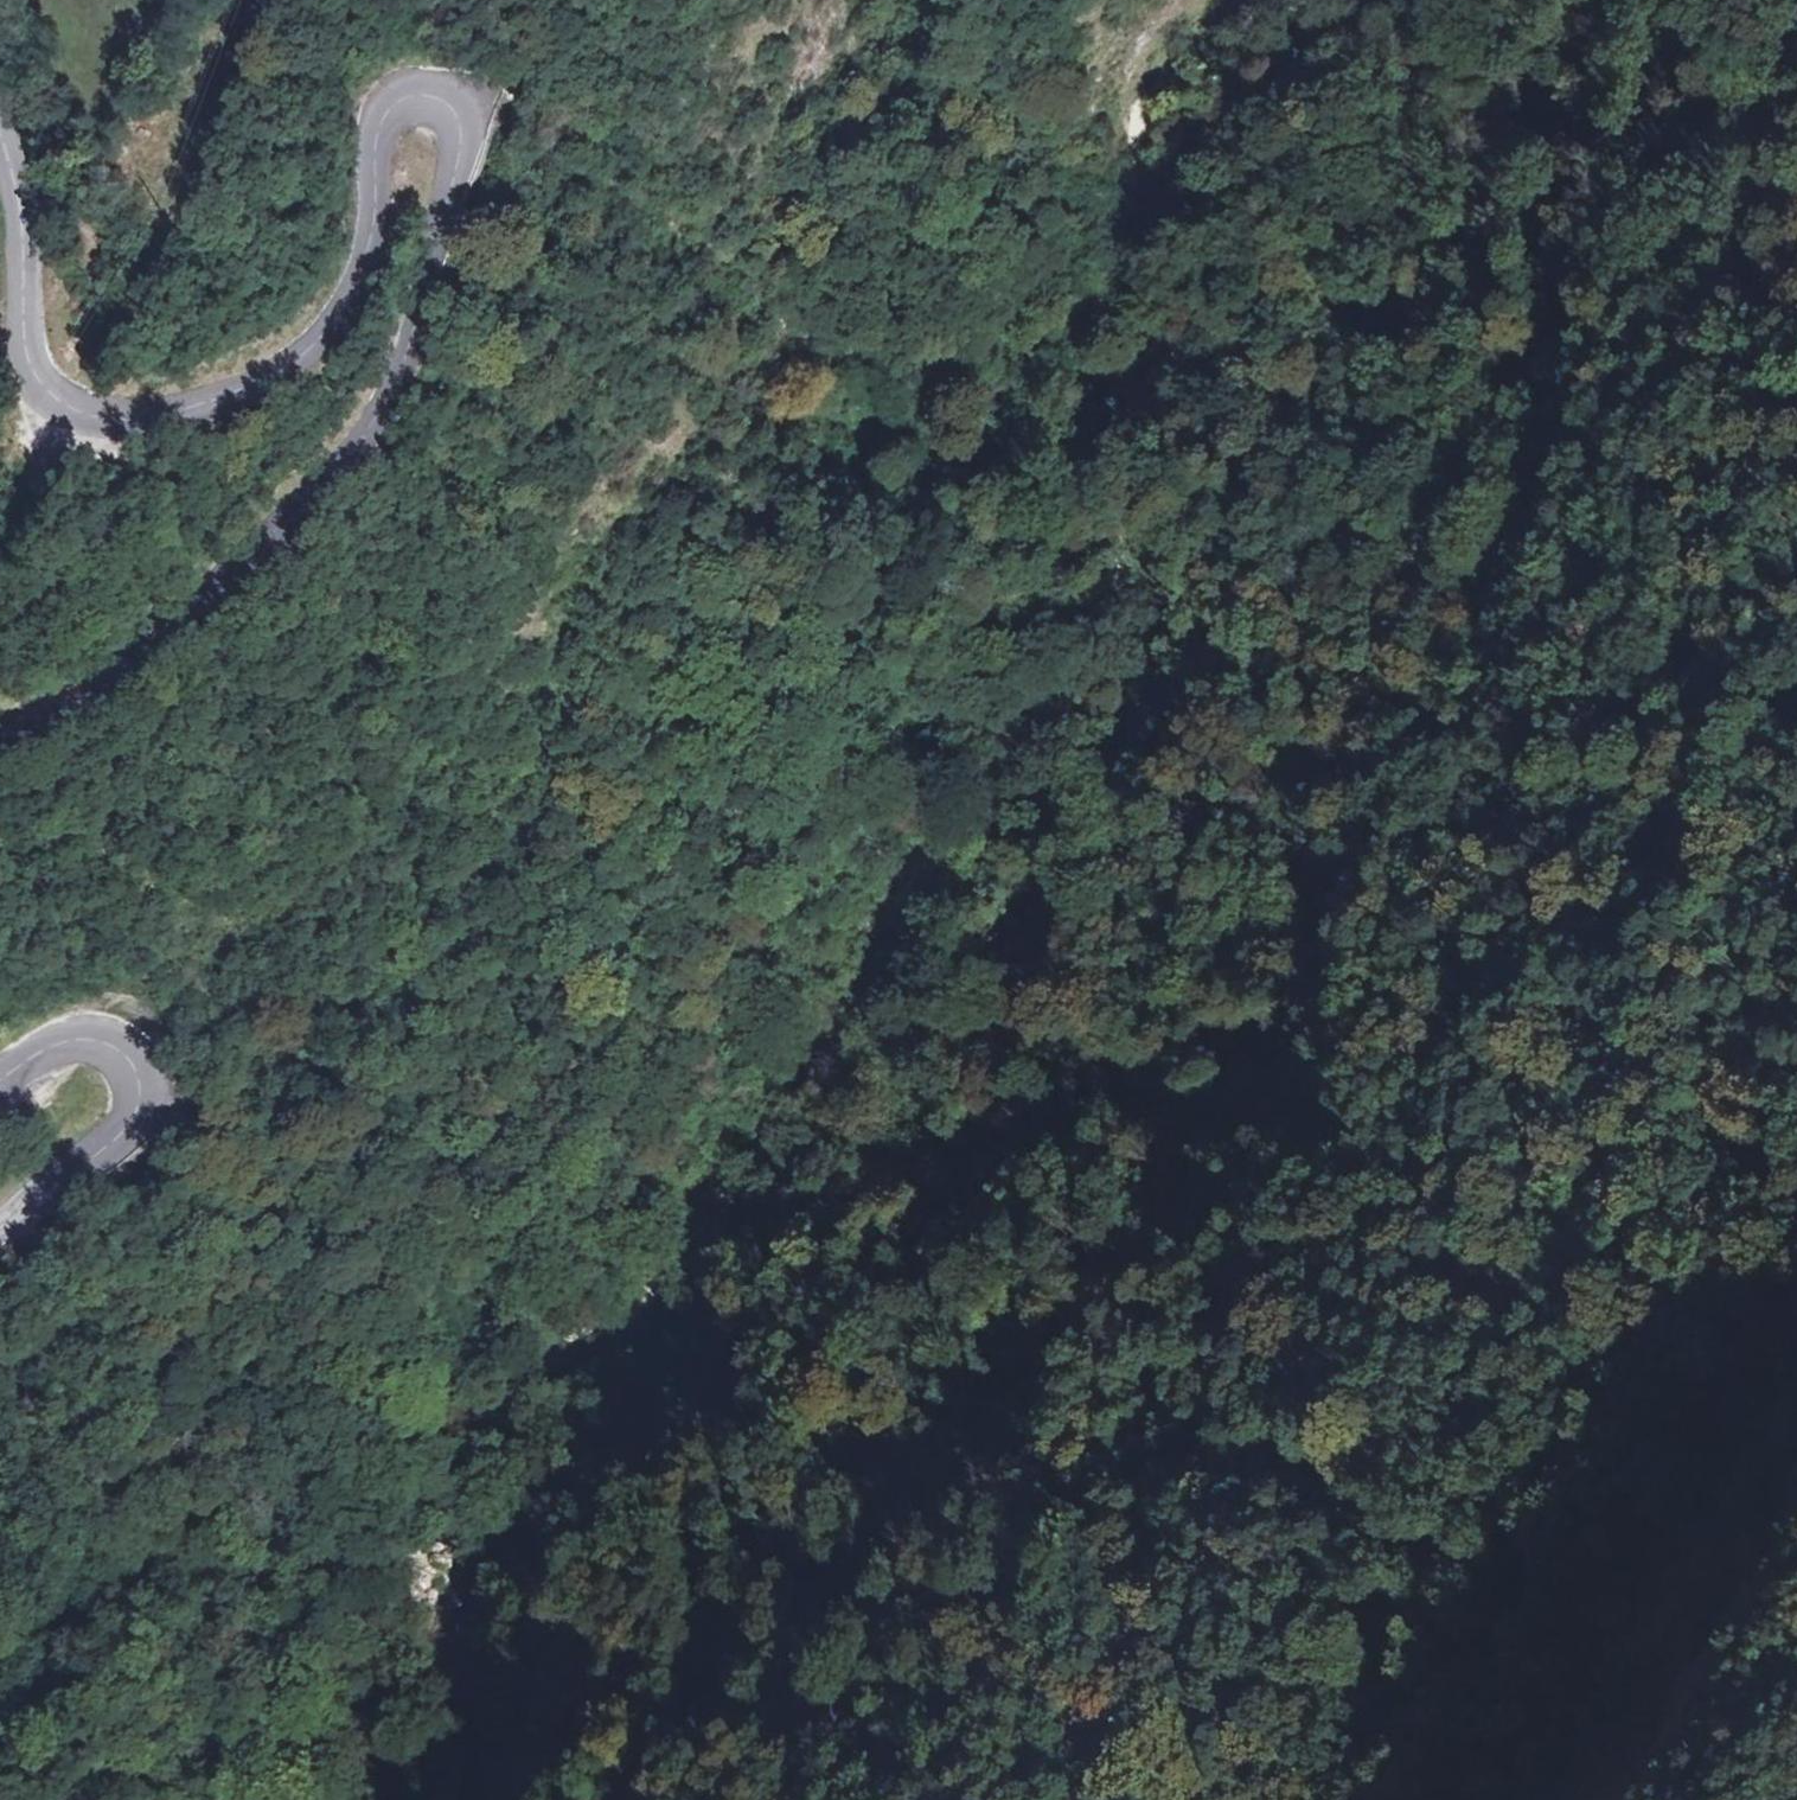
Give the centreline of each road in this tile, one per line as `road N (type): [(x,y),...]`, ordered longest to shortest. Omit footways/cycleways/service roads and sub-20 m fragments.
road 1 (tertiary): [(0,125),(21,193),(21,322),(40,392),(85,420),(144,430),(208,419),(279,389),(338,336),(366,268),(374,130),(398,97),(425,94),(452,109),(461,137),(446,216),(400,350),(340,469),(305,515),(197,622),(117,675),(0,731)]
road 2 (tertiary): [(0,1075),(59,1035),(83,1031),(109,1038),(126,1054),(142,1094),(135,1113),(0,1222)]

